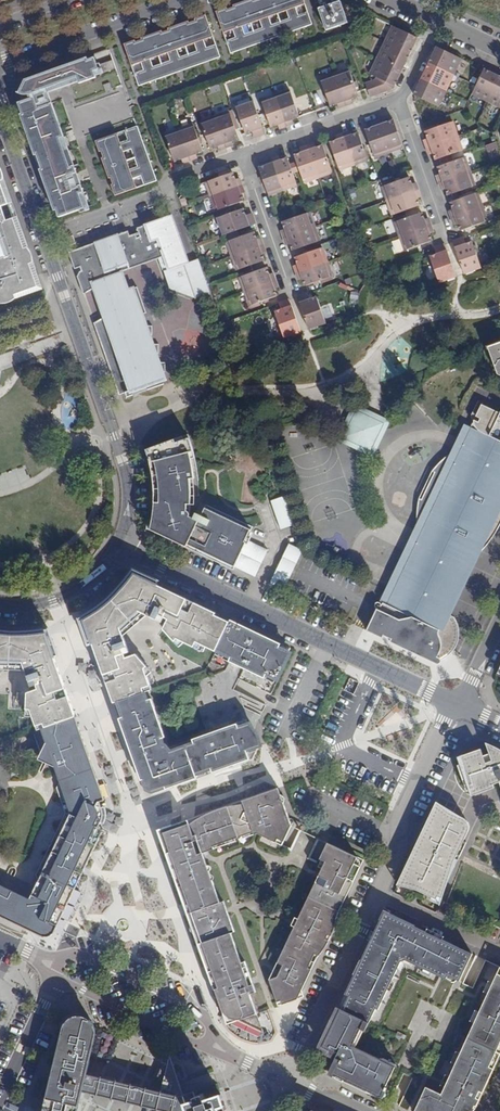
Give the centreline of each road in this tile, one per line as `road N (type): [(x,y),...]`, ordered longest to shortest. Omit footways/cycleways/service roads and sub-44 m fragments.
road 1 (residential): [(455,704),(285,1080)]
road 2 (residential): [(455,704),(120,547)]
road 3 (residential): [(120,547),(128,480),(42,237)]
road 4 (residential): [(42,237),(239,156)]
road 5 (residential): [(212,1037),(203,1017),(69,954),(41,959)]
road 6 (residential): [(397,99),(459,281)]
road 7 (residential): [(0,66),(179,0)]
road 8 (residential): [(53,978),(194,1043),(212,1037)]
road 9 (residential): [(239,156),(397,99)]
road 10 (residential): [(0,605),(53,603),(89,582),(120,547)]
road 11 (residential): [(239,156),(286,286)]
road 12 (residential): [(53,978),(0,1093)]
road 13 (residential): [(42,237),(0,123)]

